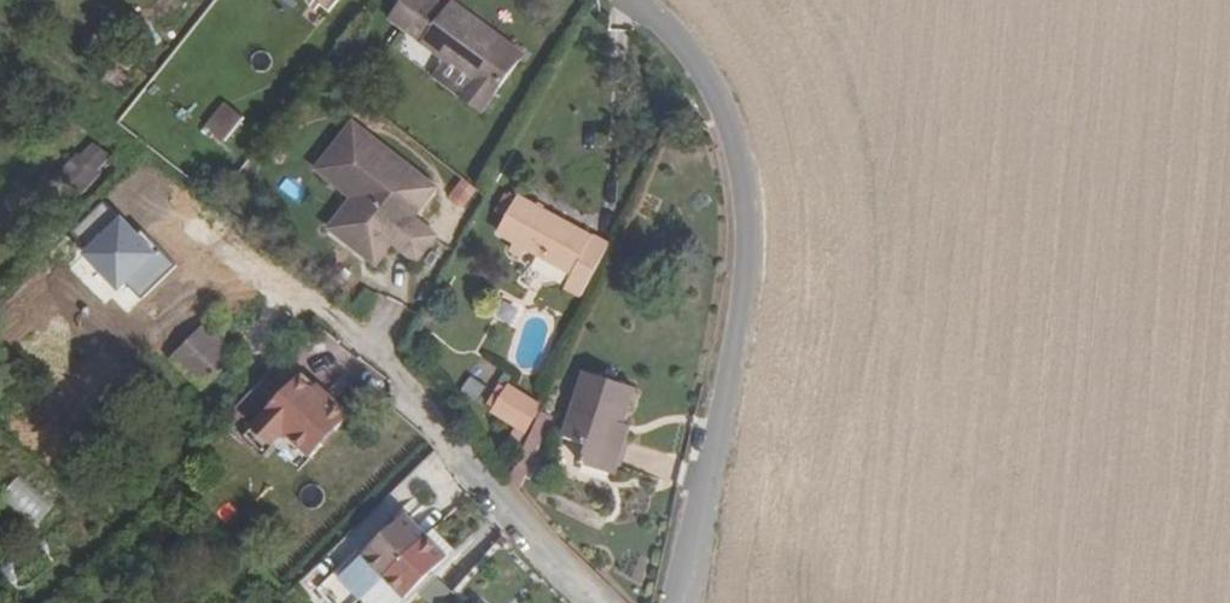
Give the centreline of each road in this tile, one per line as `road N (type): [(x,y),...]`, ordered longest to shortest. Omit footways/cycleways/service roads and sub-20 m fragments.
road 1 (residential): [(683,602),(744,302),(751,212),(735,145),(700,68),(637,0)]
road 2 (residential): [(590,602),(546,565),(377,345)]

